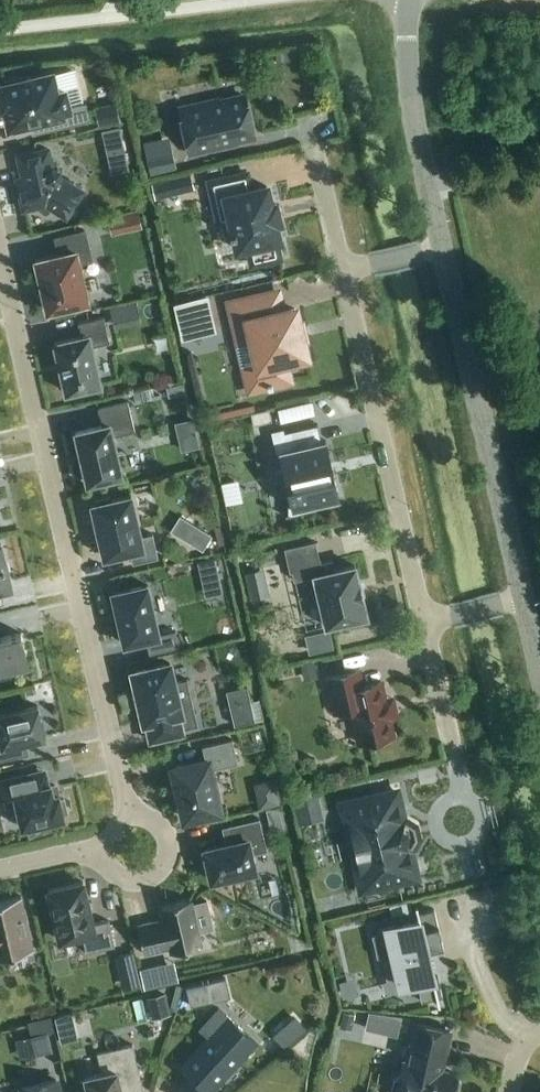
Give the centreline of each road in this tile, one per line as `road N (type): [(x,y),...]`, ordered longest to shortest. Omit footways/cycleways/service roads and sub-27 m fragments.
road 1 (residential): [(127,815),(0,257)]
road 2 (residential): [(442,246),(525,598)]
road 3 (residential): [(425,622),(343,270)]
road 4 (residential): [(407,0),(411,102),(442,246)]
road 5 (unclassified): [(247,0),(0,29)]
road 6 (residential): [(101,848),(107,868),(124,881),(146,880),(163,867),(167,846),(158,826),(127,815)]
road 7 (residential): [(456,757),(425,622)]
road 8 (residential): [(343,270),(315,148)]

